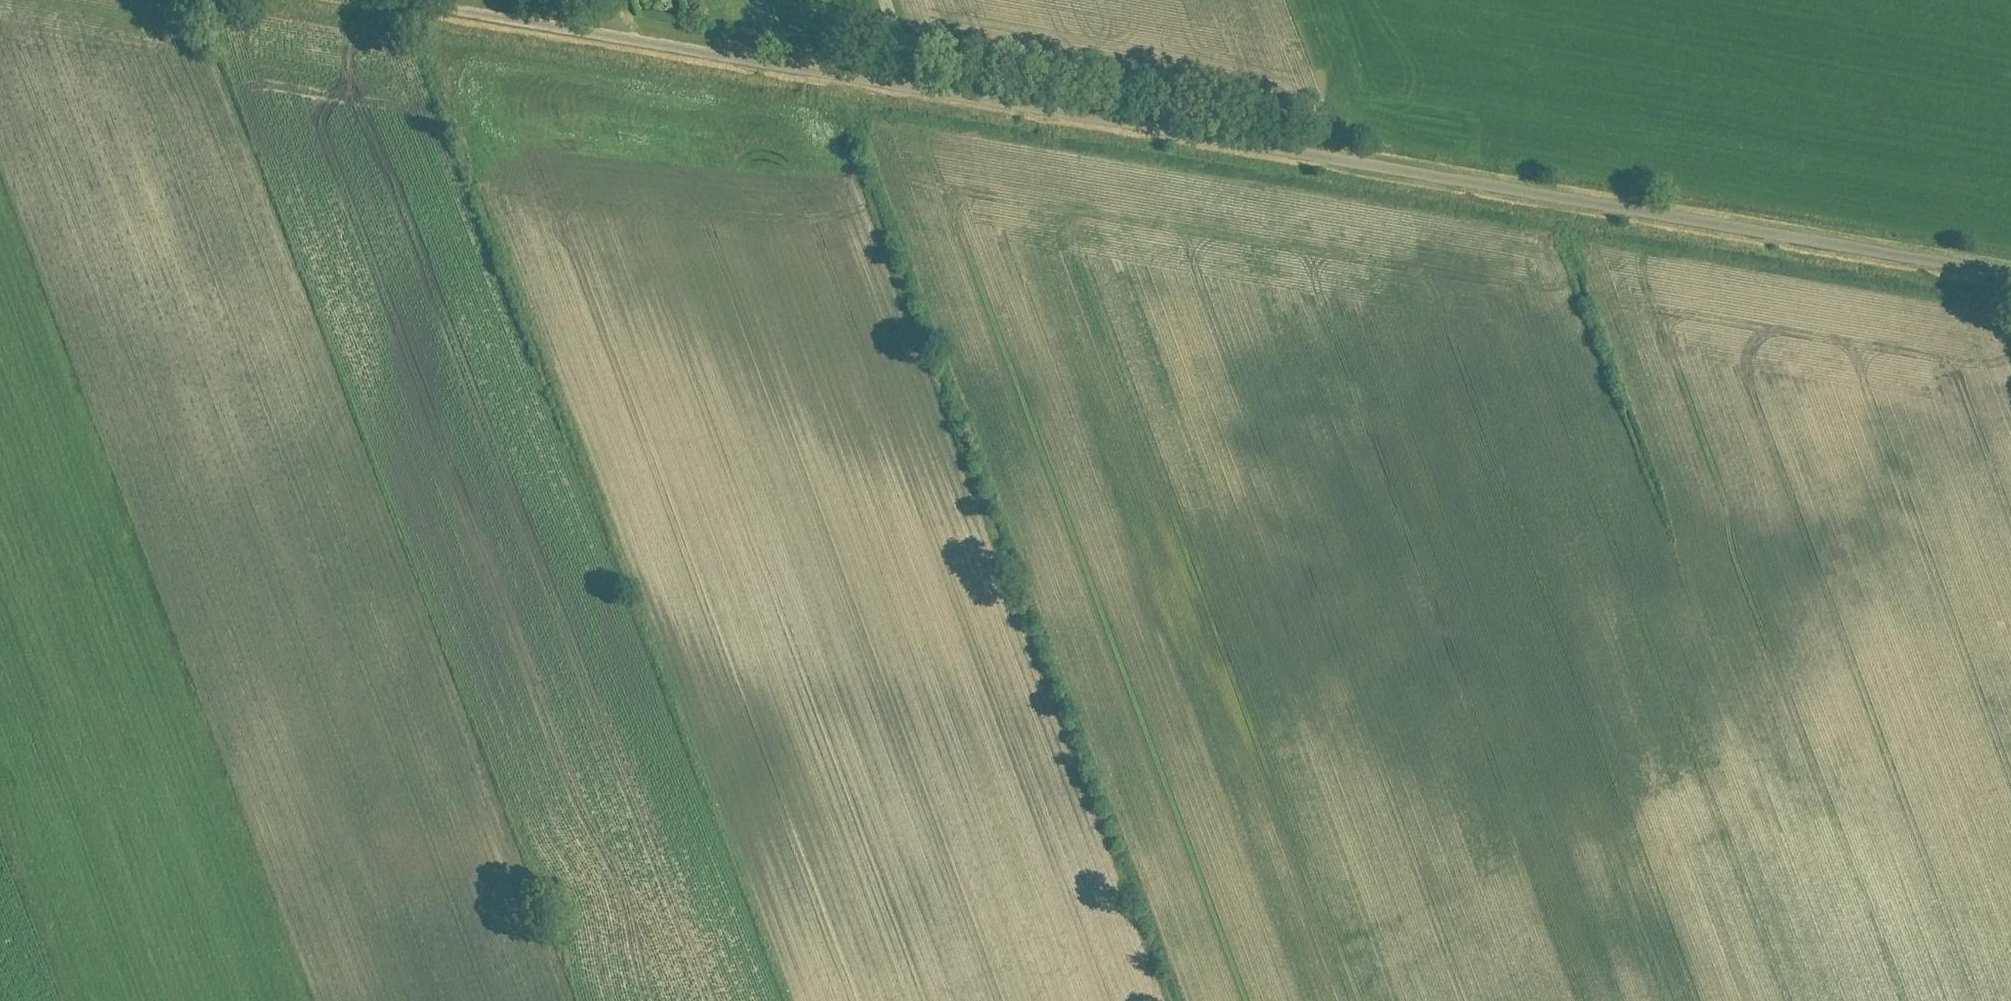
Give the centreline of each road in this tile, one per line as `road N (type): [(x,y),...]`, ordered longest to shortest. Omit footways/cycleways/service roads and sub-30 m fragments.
road 1 (residential): [(2010,277),(380,0)]

